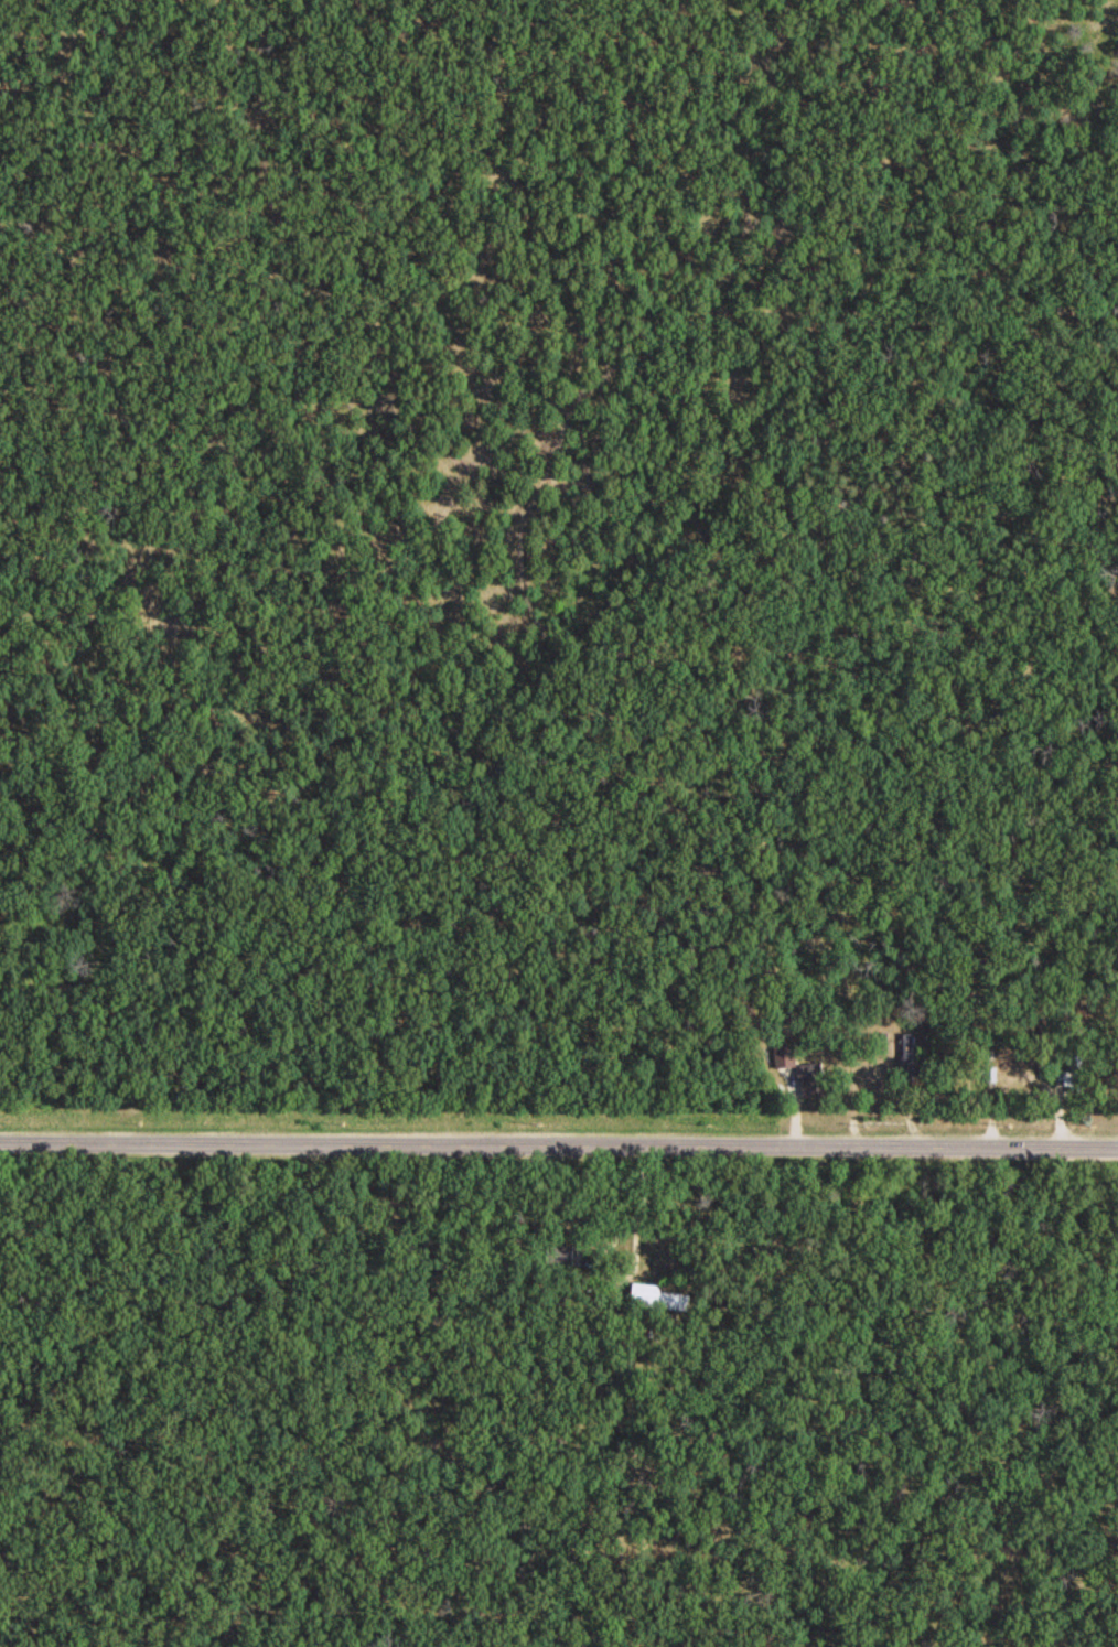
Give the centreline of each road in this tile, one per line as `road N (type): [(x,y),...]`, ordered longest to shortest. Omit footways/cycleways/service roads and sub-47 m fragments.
road 1 (tertiary): [(0,1142),(1117,1146)]

